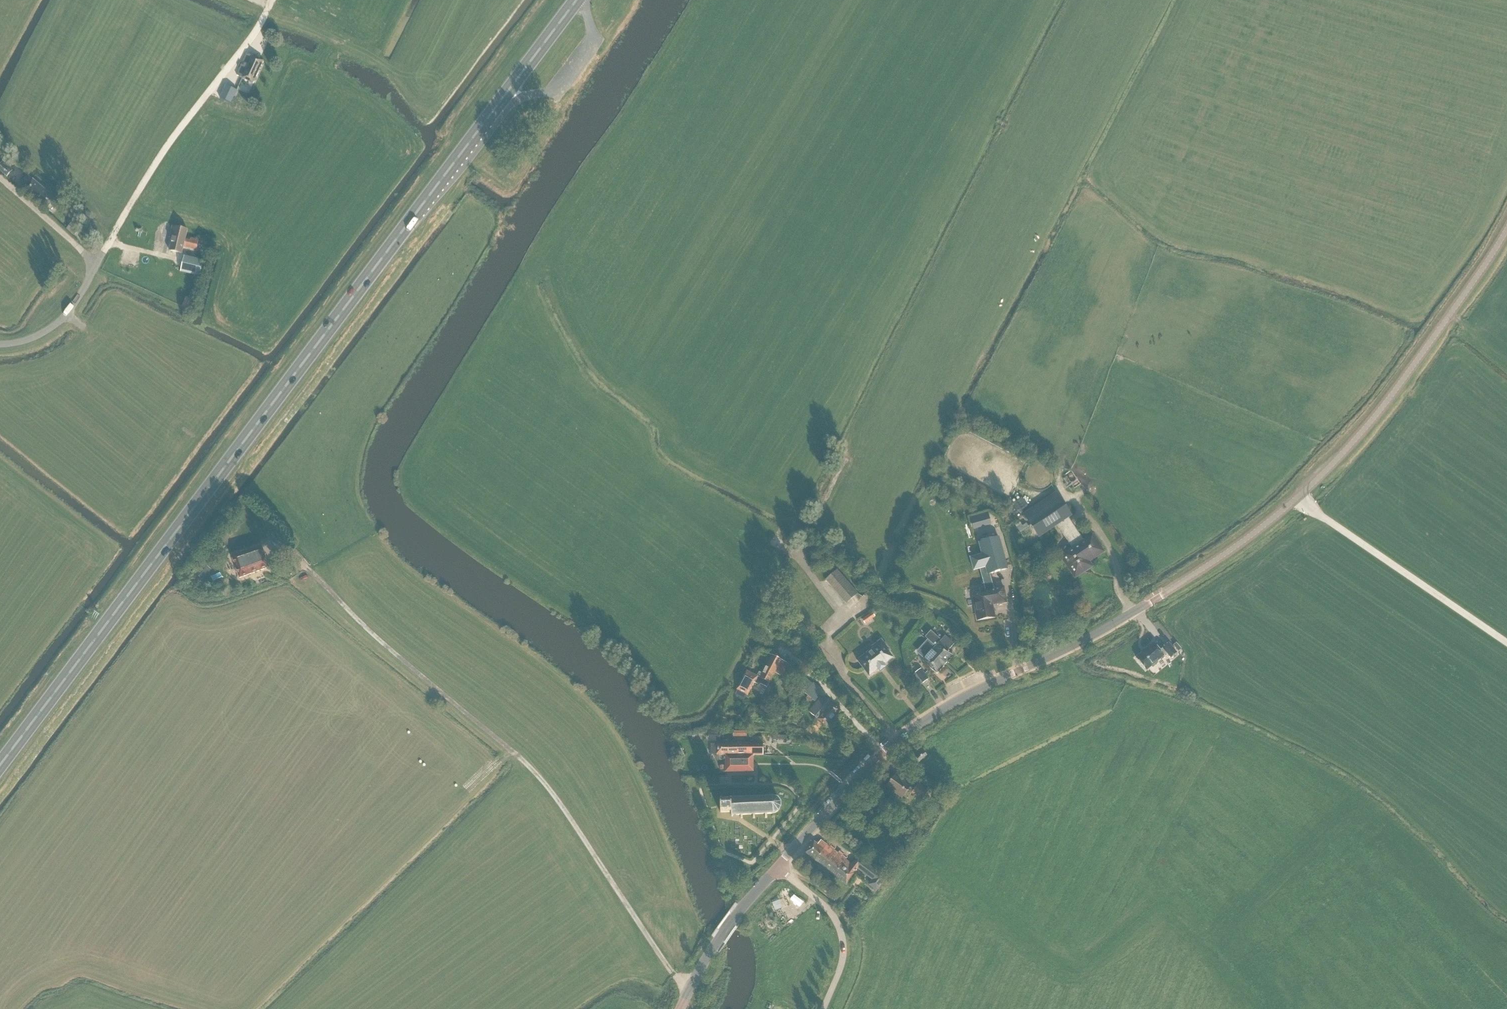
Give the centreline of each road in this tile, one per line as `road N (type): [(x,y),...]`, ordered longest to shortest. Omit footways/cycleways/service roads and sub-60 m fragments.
road 1 (tertiary): [(778,867),(868,766),(915,727),(1147,605),(1296,499),(1385,410),(1506,236)]
road 2 (trunk): [(0,768),(494,109)]
road 3 (track): [(688,993),(544,782),(363,626),(309,568),(290,565)]
road 4 (unclassified): [(96,267),(162,153),(238,59),(273,0)]
road 5 (tertiary): [(680,1008),(718,939),(778,867)]
road 6 (unclassified): [(823,1008),(843,960),(841,929),(778,867)]
road 7 (trunk): [(494,109),(577,0)]
road 8 (unclassified): [(96,267),(0,177)]
road 9 (unclassified): [(0,344),(54,326),(96,267)]

